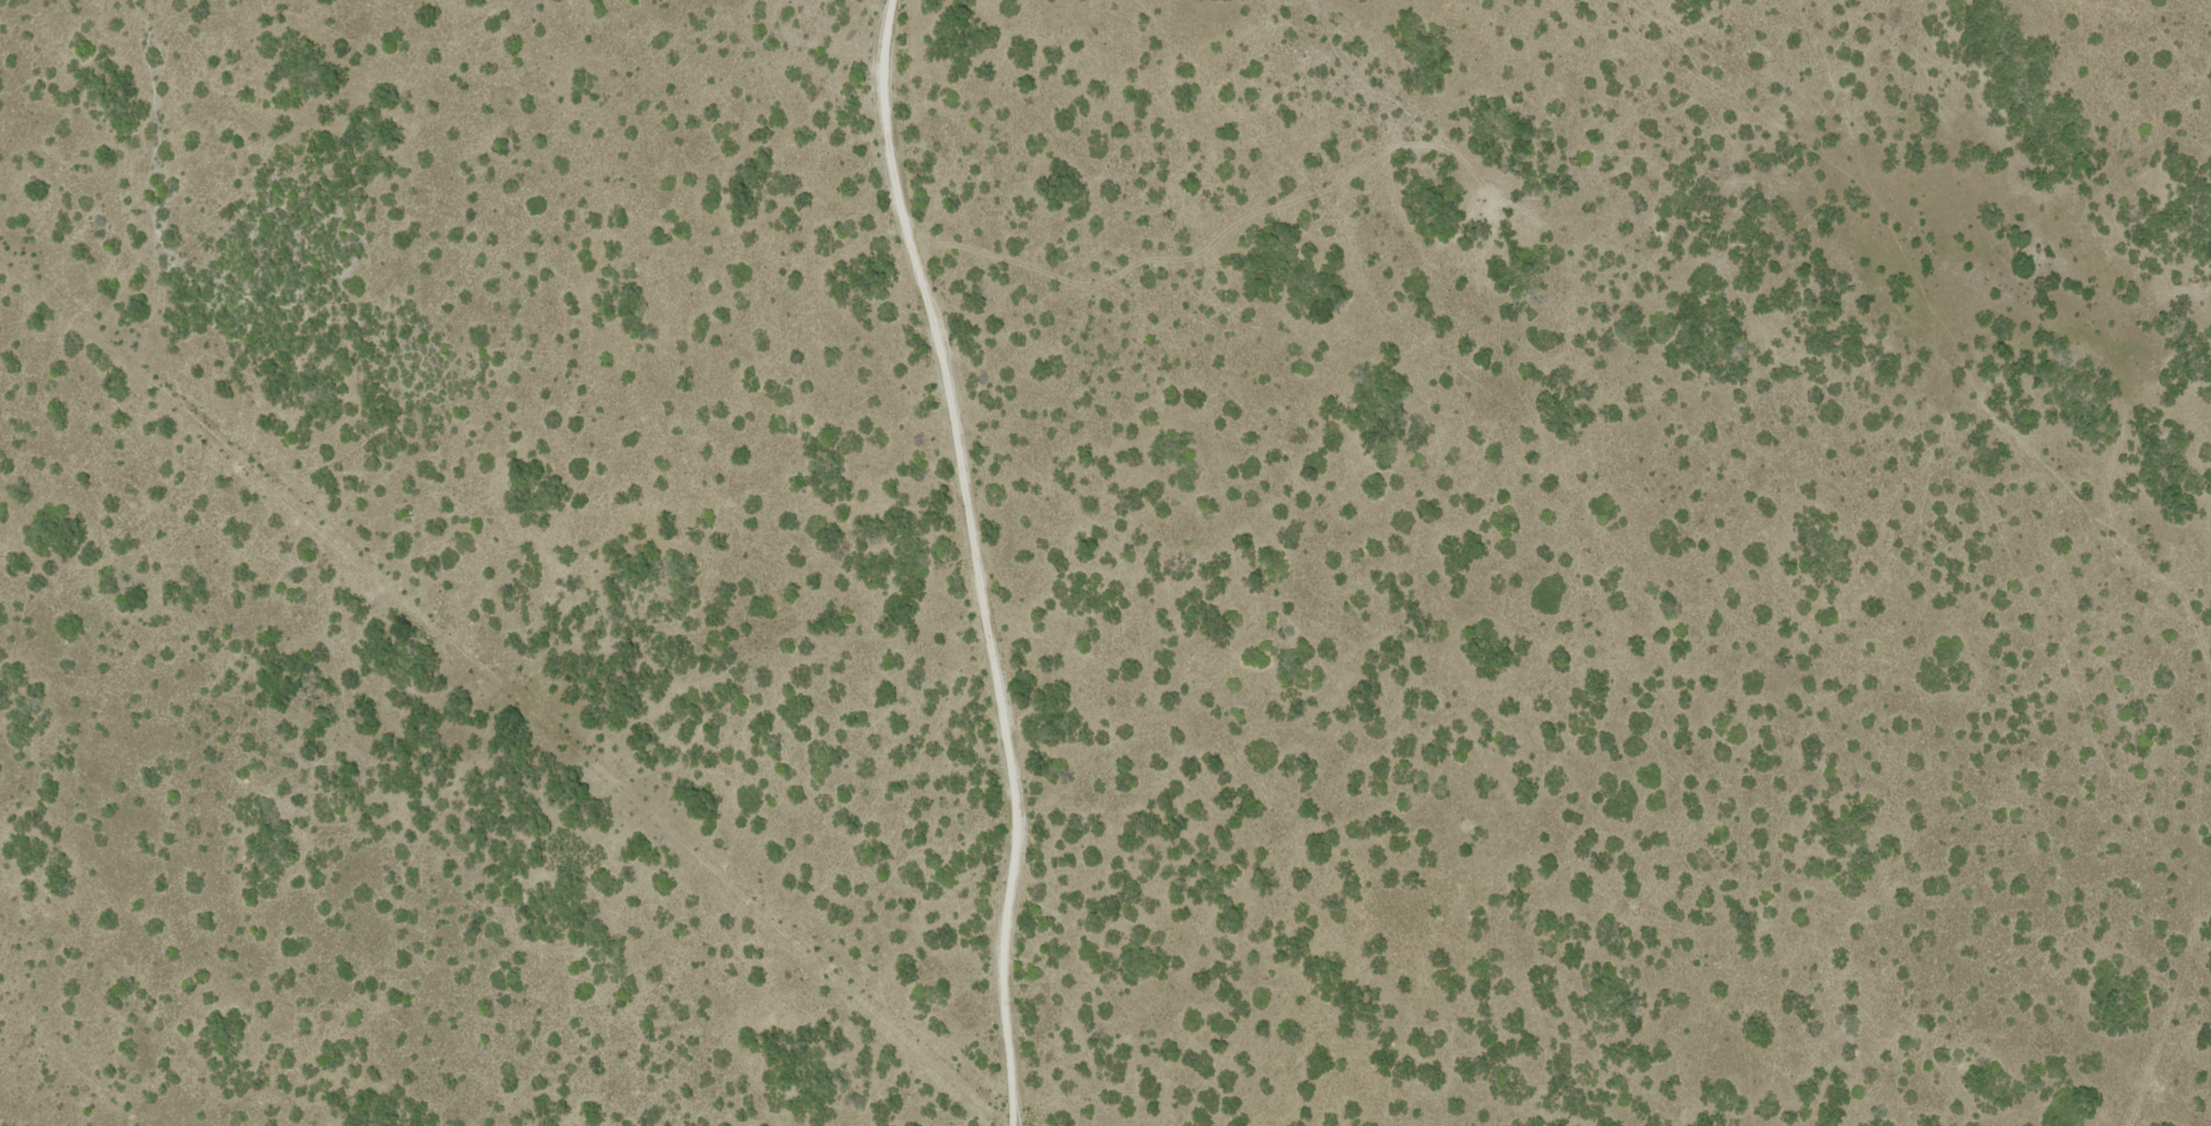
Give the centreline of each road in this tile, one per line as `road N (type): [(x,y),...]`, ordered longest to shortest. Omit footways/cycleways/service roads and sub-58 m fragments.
road 1 (residential): [(910,0),(882,149),(1013,708),(1019,1125)]

